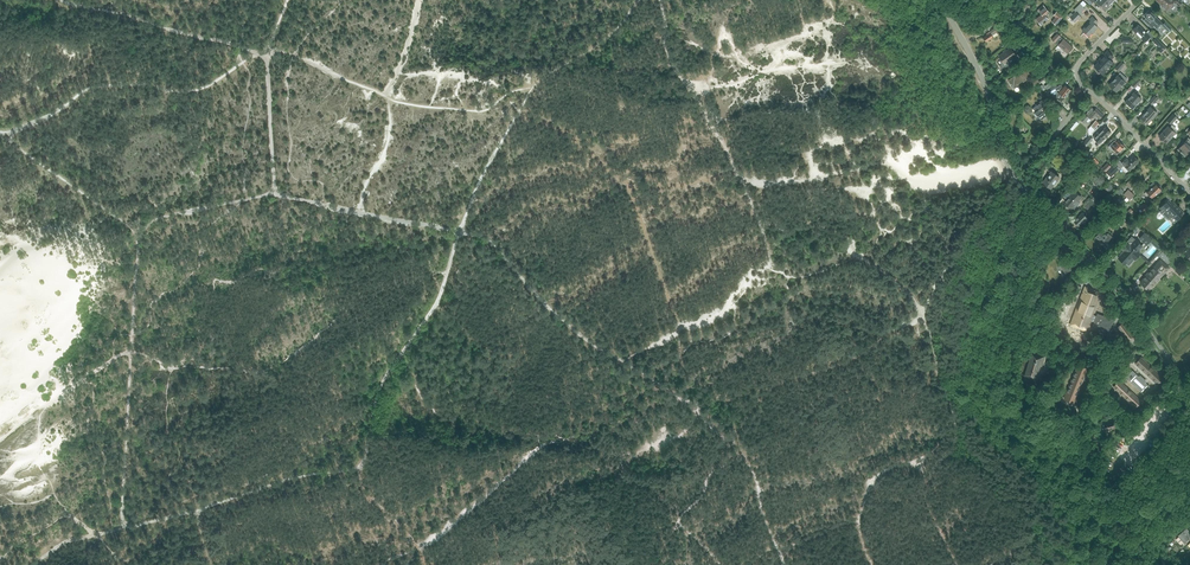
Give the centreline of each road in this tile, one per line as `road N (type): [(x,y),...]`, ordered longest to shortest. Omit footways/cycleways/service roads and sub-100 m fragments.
road 1 (residential): [(1015,177),(1075,239),(1189,391)]
road 2 (residential): [(939,0),(974,60),(1015,177)]
road 3 (residential): [(1189,191),(1082,89)]

